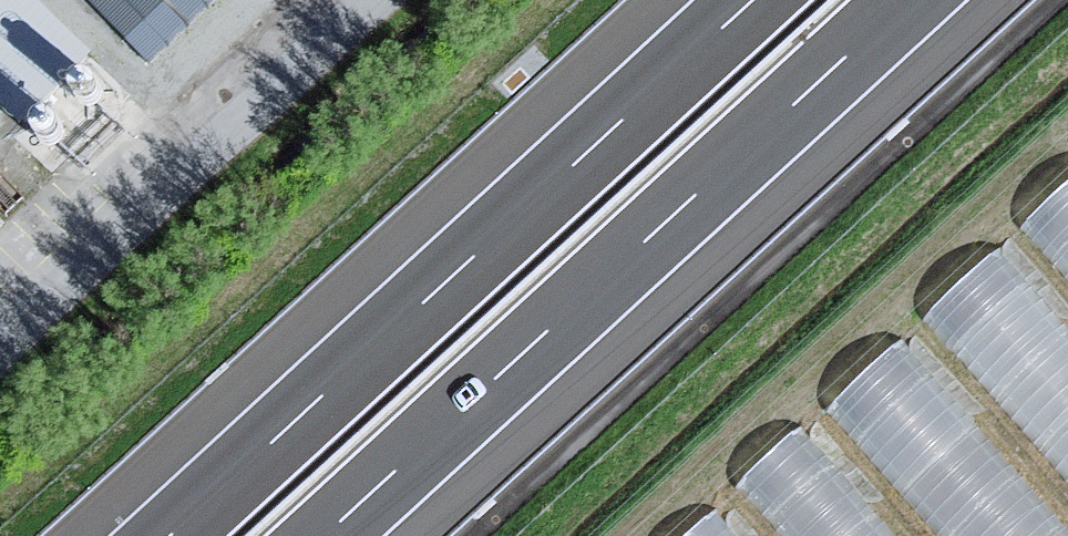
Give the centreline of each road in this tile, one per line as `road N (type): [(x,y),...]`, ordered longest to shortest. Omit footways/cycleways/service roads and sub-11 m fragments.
road 1 (motorway): [(752,0),(168,535)]
road 2 (motorway): [(326,535),(909,0)]
road 3 (unclassified): [(0,354),(376,0)]

